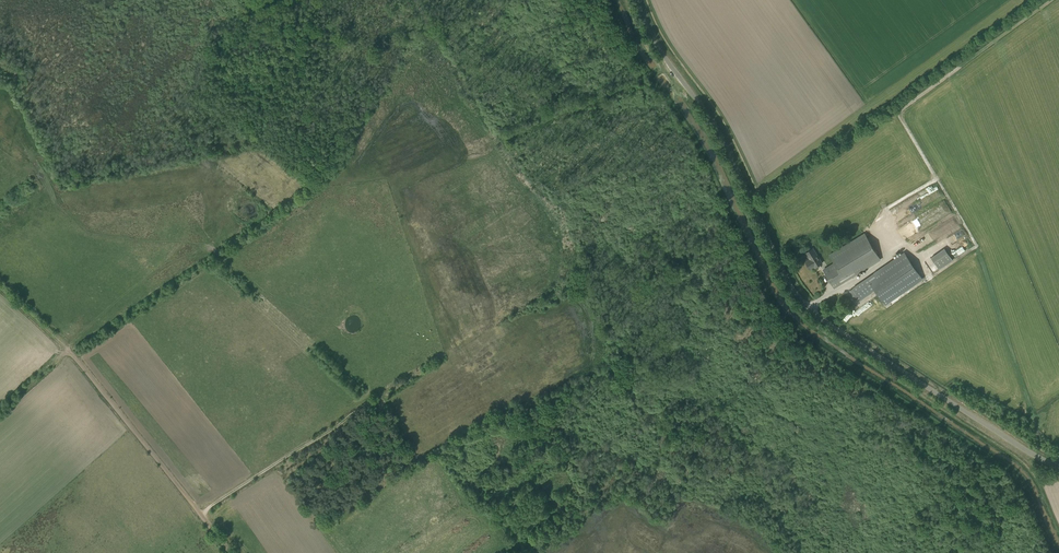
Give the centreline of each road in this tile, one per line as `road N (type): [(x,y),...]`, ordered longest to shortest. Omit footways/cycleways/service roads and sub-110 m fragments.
road 1 (unclassified): [(1058,462),(817,313),(789,276),(717,127),(636,0)]
road 2 (track): [(200,515),(65,345),(0,286)]
road 3 (track): [(230,552),(200,515),(371,400)]

